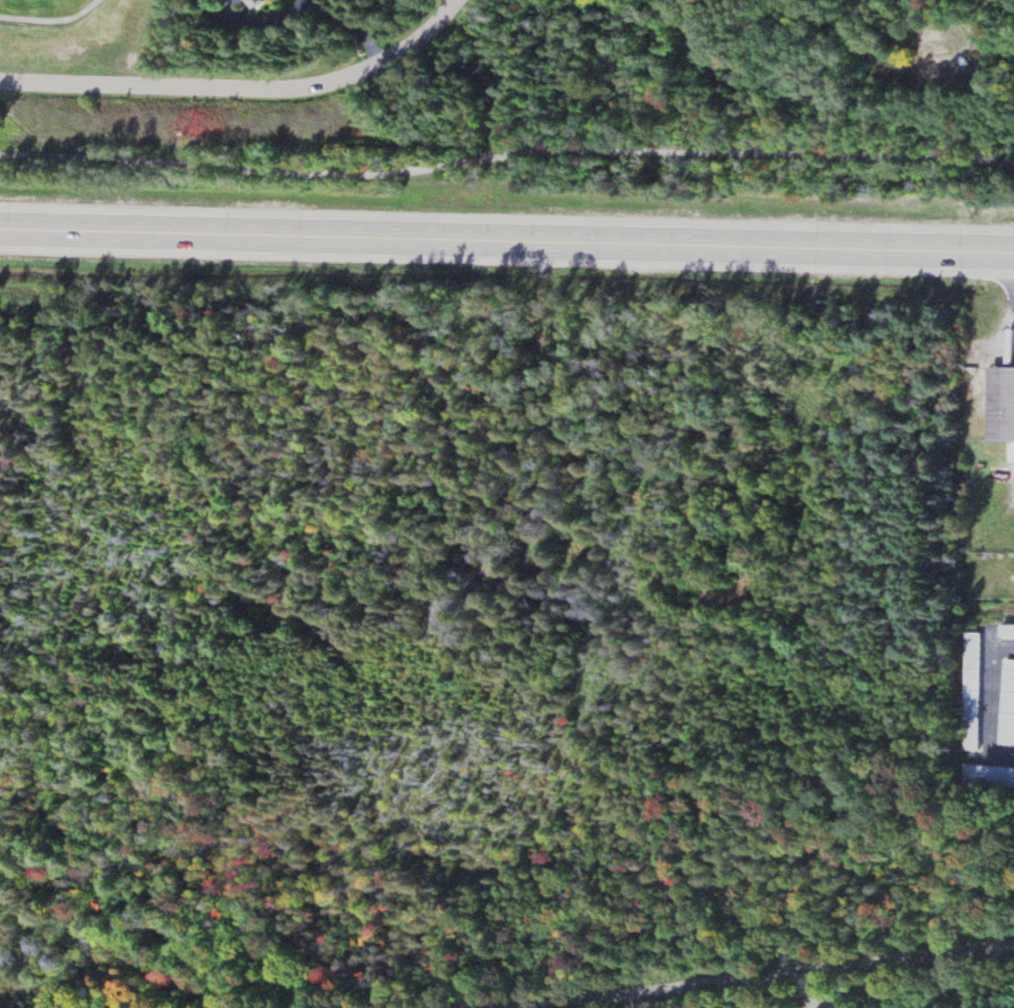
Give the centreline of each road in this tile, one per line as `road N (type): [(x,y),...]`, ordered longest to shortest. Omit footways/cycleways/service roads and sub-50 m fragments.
road 1 (primary): [(0,228),(1013,252)]
road 2 (residential): [(1013,945),(525,1007)]
road 3 (residential): [(0,86),(329,86),(396,60),(459,0)]

